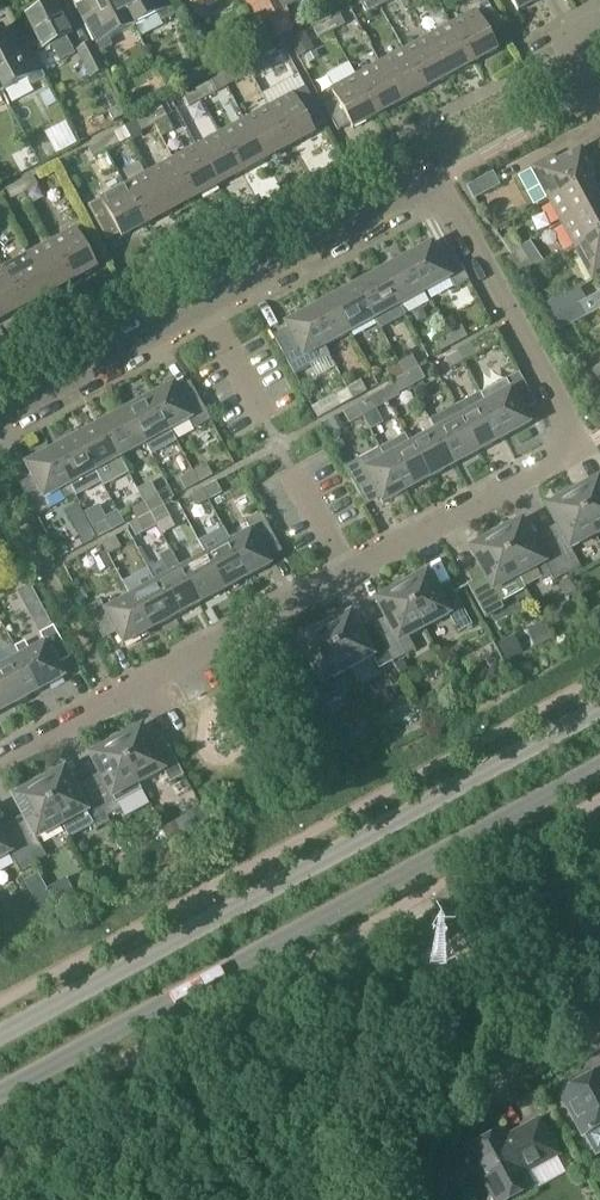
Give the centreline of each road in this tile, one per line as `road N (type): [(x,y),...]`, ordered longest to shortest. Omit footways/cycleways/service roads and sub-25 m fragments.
road 1 (residential): [(0,759),(576,444),(452,206),(430,192)]
road 2 (primary): [(0,1097),(599,772)]
road 3 (primary): [(599,711),(0,1036)]
road 4 (residential): [(0,422),(430,192)]
road 5 (residential): [(599,1007),(443,1092)]

